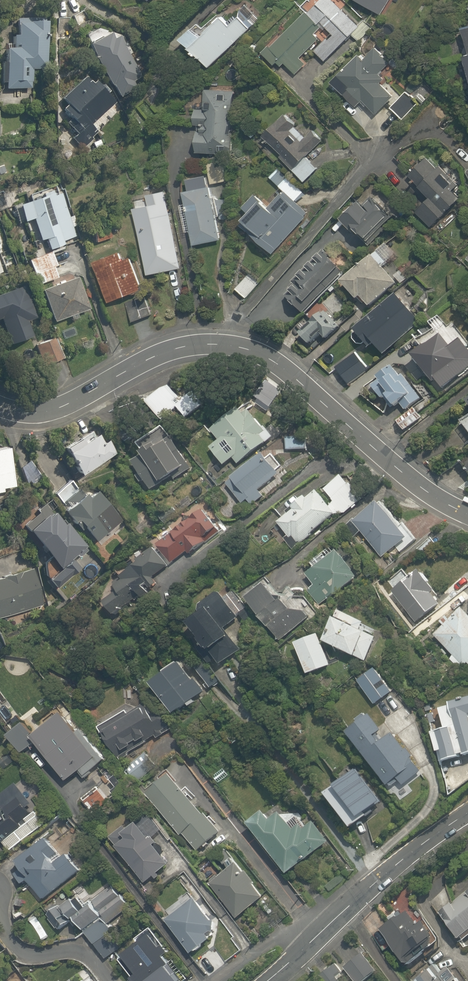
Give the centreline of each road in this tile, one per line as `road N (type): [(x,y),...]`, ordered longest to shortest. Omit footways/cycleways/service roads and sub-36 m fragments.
road 1 (residential): [(430,128),(376,155),(240,311),(224,345)]
road 2 (residential): [(224,345),(272,360),(467,514)]
road 3 (residential): [(0,408),(63,407),(177,347),(224,345)]
road 4 (residential): [(467,813),(325,924)]
road 5 (residential): [(111,980),(79,952),(27,955),(0,918)]
road 6 (residential): [(325,924),(285,935),(216,980)]

